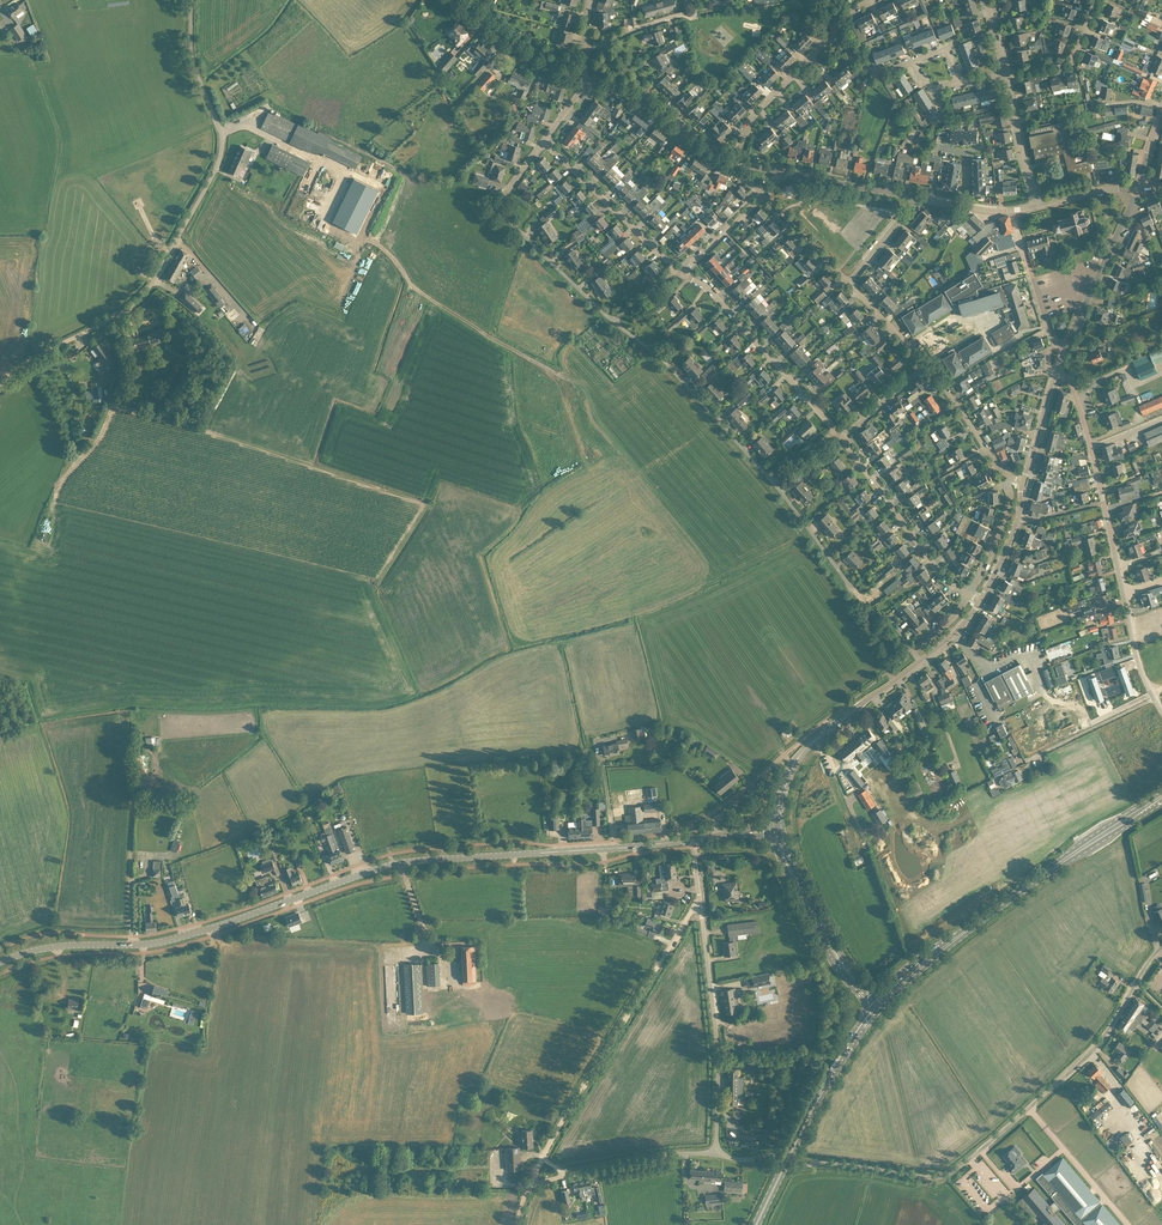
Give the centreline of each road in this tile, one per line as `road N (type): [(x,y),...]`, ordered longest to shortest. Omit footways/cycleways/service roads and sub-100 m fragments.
road 1 (tertiary): [(0,962),(38,950),(179,937),(400,864),(693,840)]
road 2 (unclassified): [(786,1160),(924,1179),(954,1173),(1091,1054),(1161,952)]
road 3 (unclassified): [(61,344),(143,296),(219,160),(220,127),(189,47),(191,0)]
road 4 (residential): [(1056,374),(1075,393),(1152,695)]
road 5 (track): [(131,945),(136,783),(128,676)]
road 6 (unclassified): [(699,899),(719,1059),(716,1154)]
road 7 (track): [(110,320),(121,363),(107,431),(72,474),(39,542)]
road 8 (residential): [(612,321),(502,215),(502,199),(544,142)]
road 9 (secondary): [(965,931),(1161,797)]
road 10 (residential): [(774,483),(663,360),(612,321)]
road 11 (residential): [(836,430),(710,289),(678,269)]
road 12 (tertiary): [(773,834),(830,955),(863,997),(879,1004)]
road 13 (residential): [(969,594),(939,573),(842,437)]
road 14 (tertiary): [(879,1004),(840,951),(783,830)]
road 15 (residential): [(678,269),(544,142)]
road 16 (secondary): [(786,1160),(879,1004)]
road 17 (tertiary): [(1065,347),(1137,189)]
road 18 (residential): [(732,160),(761,109),(833,36)]
road 19 (unclassified): [(567,1176),(716,1154)]
road 20 (residential): [(582,80),(532,59),(459,3)]
road 21 (residential): [(1012,477),(925,367)]
road 22 (residential): [(855,593),(774,483)]
road 23 (residential): [(1038,204),(1007,73)]
road 24 (residential): [(917,197),(786,173)]
road 25 (residential): [(1007,73),(1072,59),(1096,0)]
road 26 (residential): [(1012,477),(1005,519),(969,594)]
road 27 (residential): [(848,282),(763,193)]

